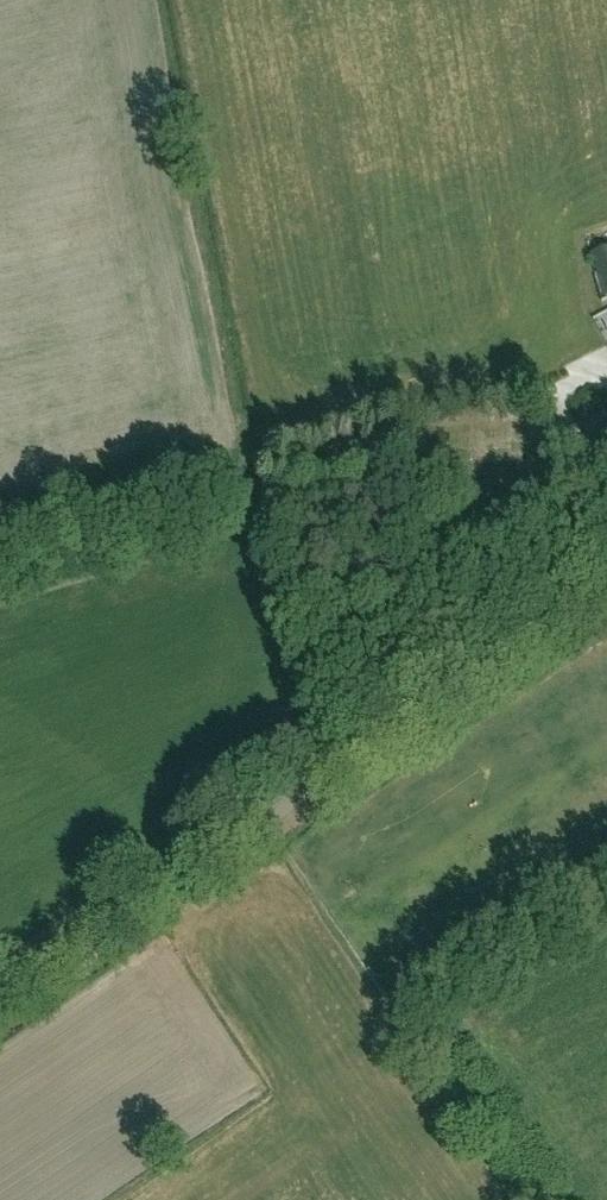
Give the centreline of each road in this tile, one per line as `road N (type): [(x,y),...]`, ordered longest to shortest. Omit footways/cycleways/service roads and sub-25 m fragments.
road 1 (unclassified): [(0,1000),(606,591)]

